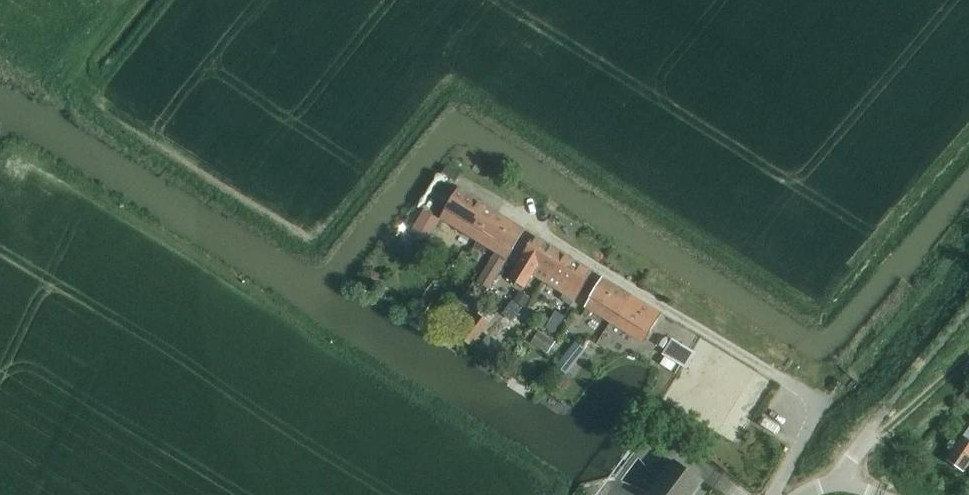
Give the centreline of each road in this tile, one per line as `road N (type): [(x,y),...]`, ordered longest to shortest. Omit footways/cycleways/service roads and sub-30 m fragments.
road 1 (track): [(782,377),(474,186)]
road 2 (residential): [(771,494),(806,435),(815,400),(782,377)]
road 3 (track): [(869,436),(968,356)]

